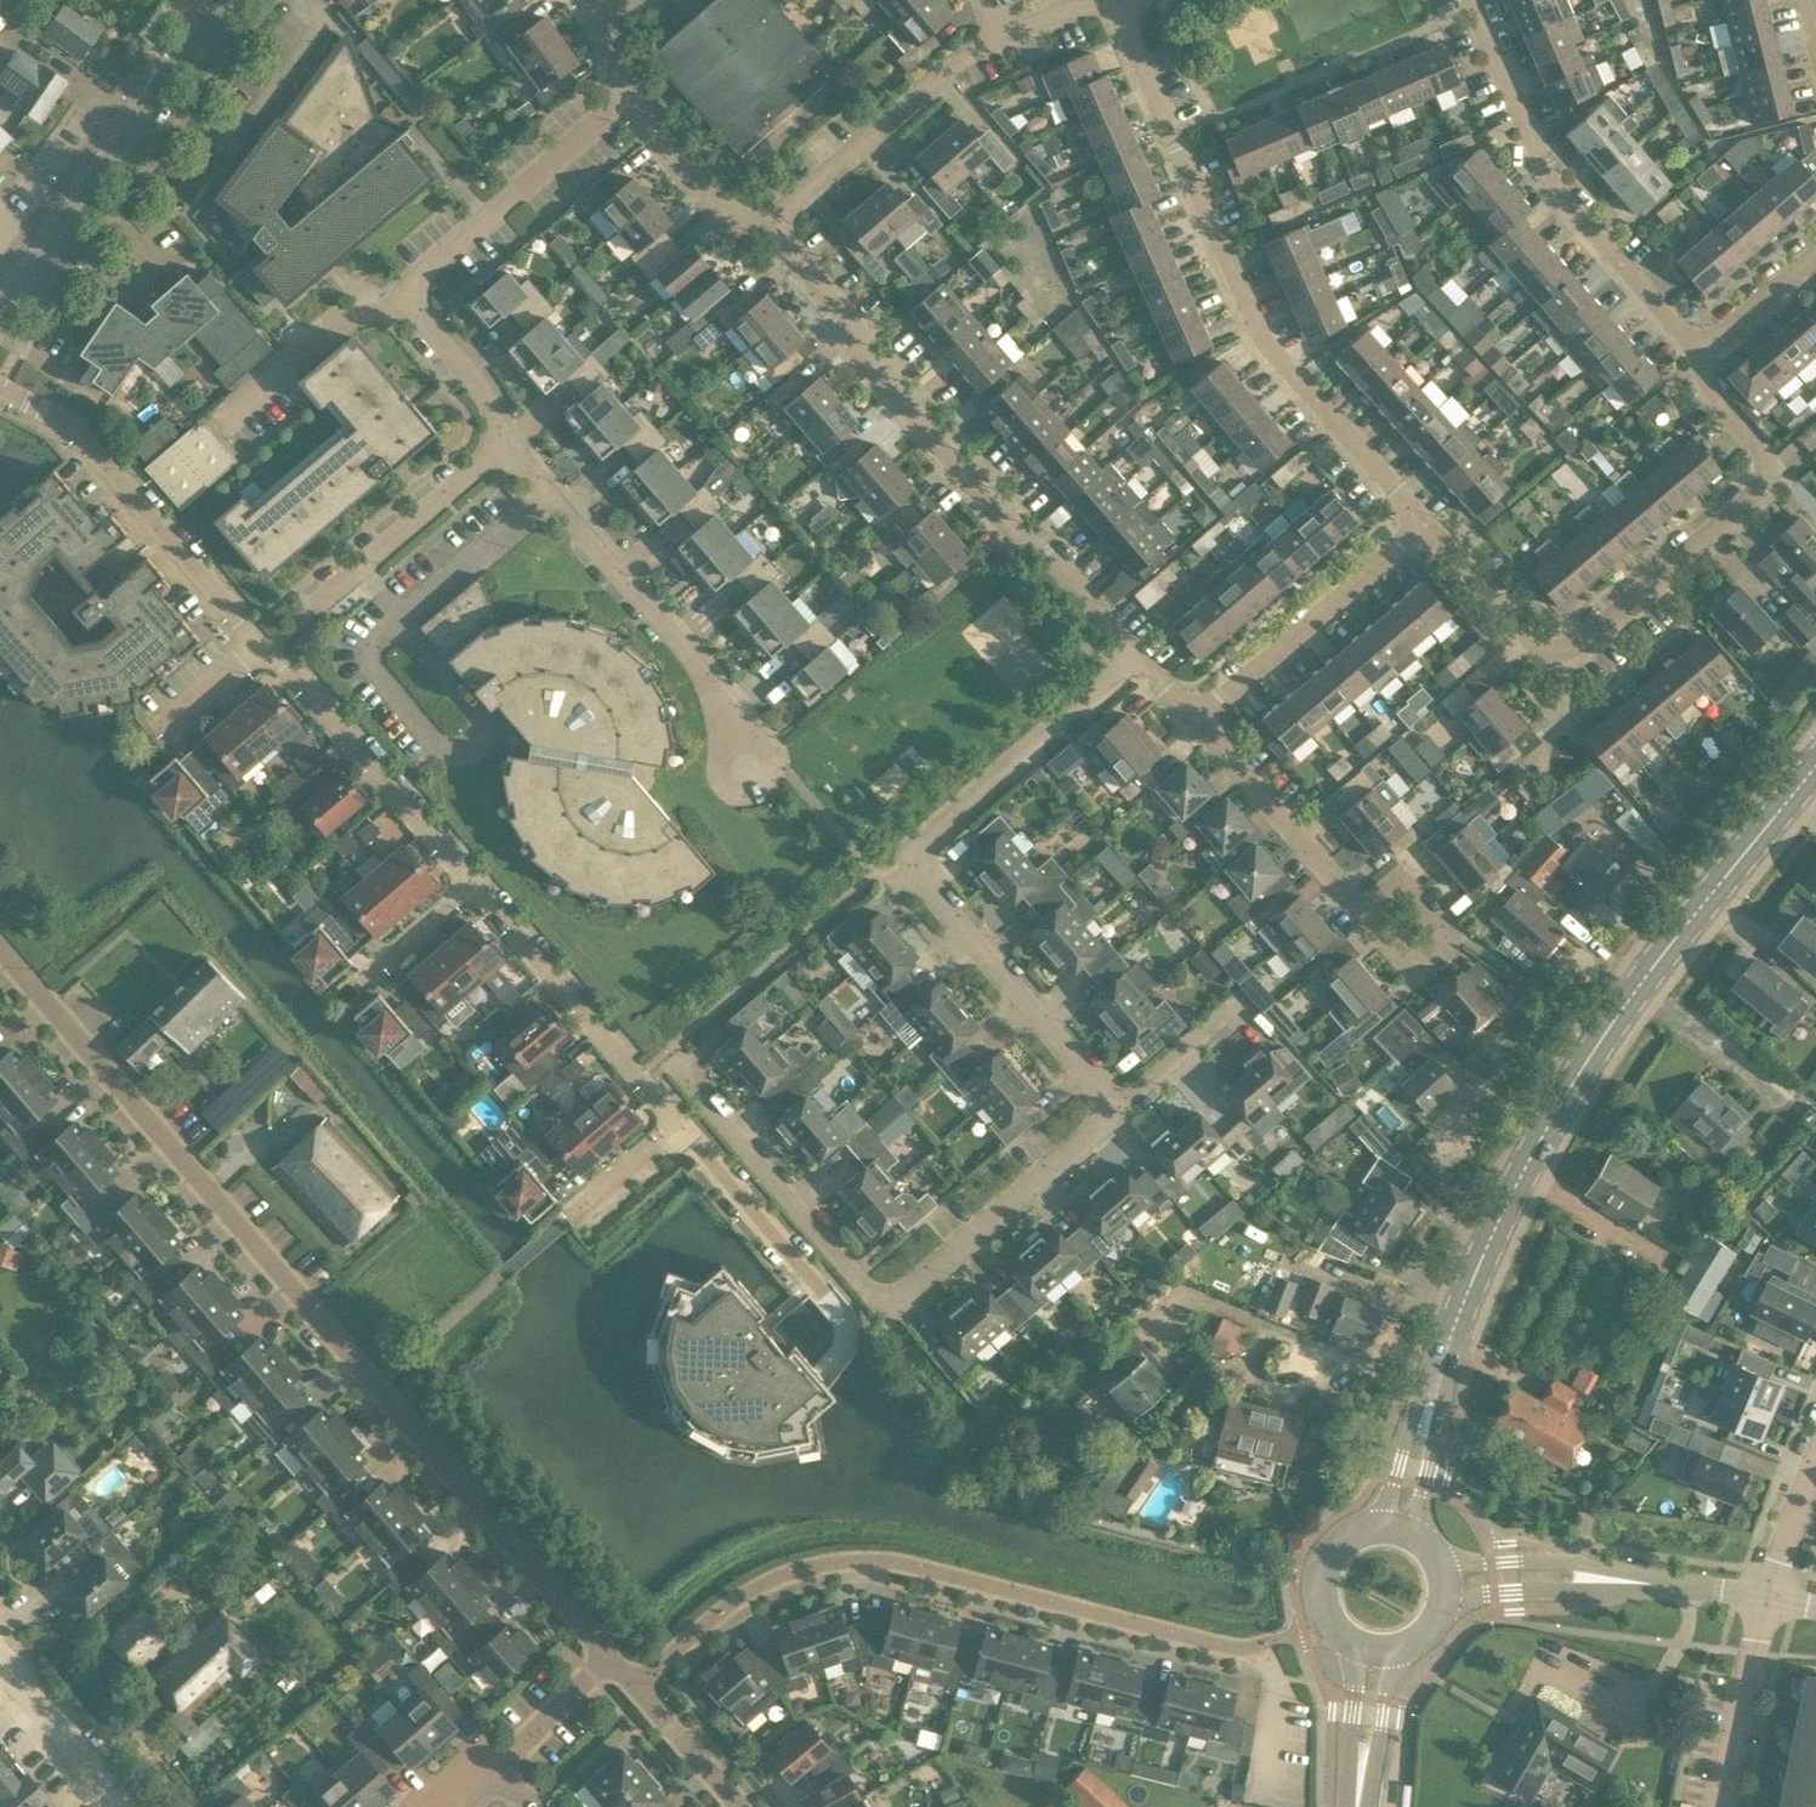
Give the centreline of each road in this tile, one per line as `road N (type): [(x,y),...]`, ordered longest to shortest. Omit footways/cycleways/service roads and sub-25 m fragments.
road 1 (residential): [(0,949),(611,1657)]
road 2 (secondary): [(1434,1390),(1507,1201),(1582,1068),(1815,763)]
road 3 (residential): [(1304,1635),(1226,1646),(924,1567),(860,1560),(812,1566),(755,1588),(636,1686)]
road 4 (residential): [(682,1129),(265,649)]
road 5 (residential): [(1117,1112),(900,1297),(868,1294),(680,1064),(674,1046)]
road 6 (residential): [(1117,1112),(921,883),(911,859),(915,842),(1134,657)]
road 7 (residential): [(1115,6),(1263,336),(1424,523)]
road 8 (residential): [(1424,523),(1515,637),(1552,647),(1579,636),(1765,473),(1761,451),(1693,363)]
road 9 (residential): [(1134,657),(1046,552),(1005,526),(857,353),(841,313),(771,223)]
road 10 (residential): [(1693,363),(1548,180),(1466,0)]
road 11 (tertiary): [(0,319),(226,0)]
road 12 (residential): [(265,649),(76,426),(0,385)]
road 13 (residential): [(745,770),(736,716),(548,498)]
road 14 (residential): [(399,623),(480,716),(481,737),(459,754),(441,749),(374,670),(372,646)]
road 15 (residential): [(415,305),(424,266),(630,99)]
road 16 (residential): [(1197,720),(1424,523)]
road 17 (residential): [(771,223),(1000,32)]
road 18 (residential): [(308,611),(501,444)]
road 19 (residential): [(1363,912),(1197,720)]
road 20 (residential): [(227,413),(338,315),(415,305)]
road 21 (residential): [(1769,1597),(1727,1741),(1721,1806)]
road 22 (residential): [(1363,912),(1412,970),(1451,937),(1403,880),(1393,887)]
road 23 (residential): [(1645,1583),(1631,1572),(1569,1562),(1436,1557)]
road 24 (residential): [(611,1657),(462,1806)]
road 25 (residential): [(1441,1609),(1484,1592),(1629,1590),(1645,1583)]
road 26 (residential): [(771,223),(746,222),(723,210),(630,99)]
road 27 (residential): [(399,623),(548,498)]
road 28 (tertiary): [(130,1806),(0,1663)]
road 29 (residential): [(501,444),(491,400),(415,305)]
road 30 (residential): [(1117,1112),(1244,1004)]
road 31 (secondary): [(1348,1640),(1354,1686),(1346,1806)]
road 32 (secondary): [(1367,1806),(1387,1674),(1400,1648)]
road 33 (residential): [(1815,257),(1693,363)]
road 34 (secondary): [(1434,1390),(1415,1411),(1388,1498),(1363,1530)]
road 35 (residential): [(636,1686),(736,1806)]
road 36 (secondary): [(1422,1541),(1419,1507),(1441,1417),(1434,1390)]
road 37 (residential): [(1815,1463),(1769,1597)]
road 38 (residential): [(265,649),(157,734)]
road 39 (residential): [(1769,1597),(1645,1583)]
road 40 (secondary): [(1363,1530),(1343,1541),(1324,1569),(1323,1603),(1339,1633)]

